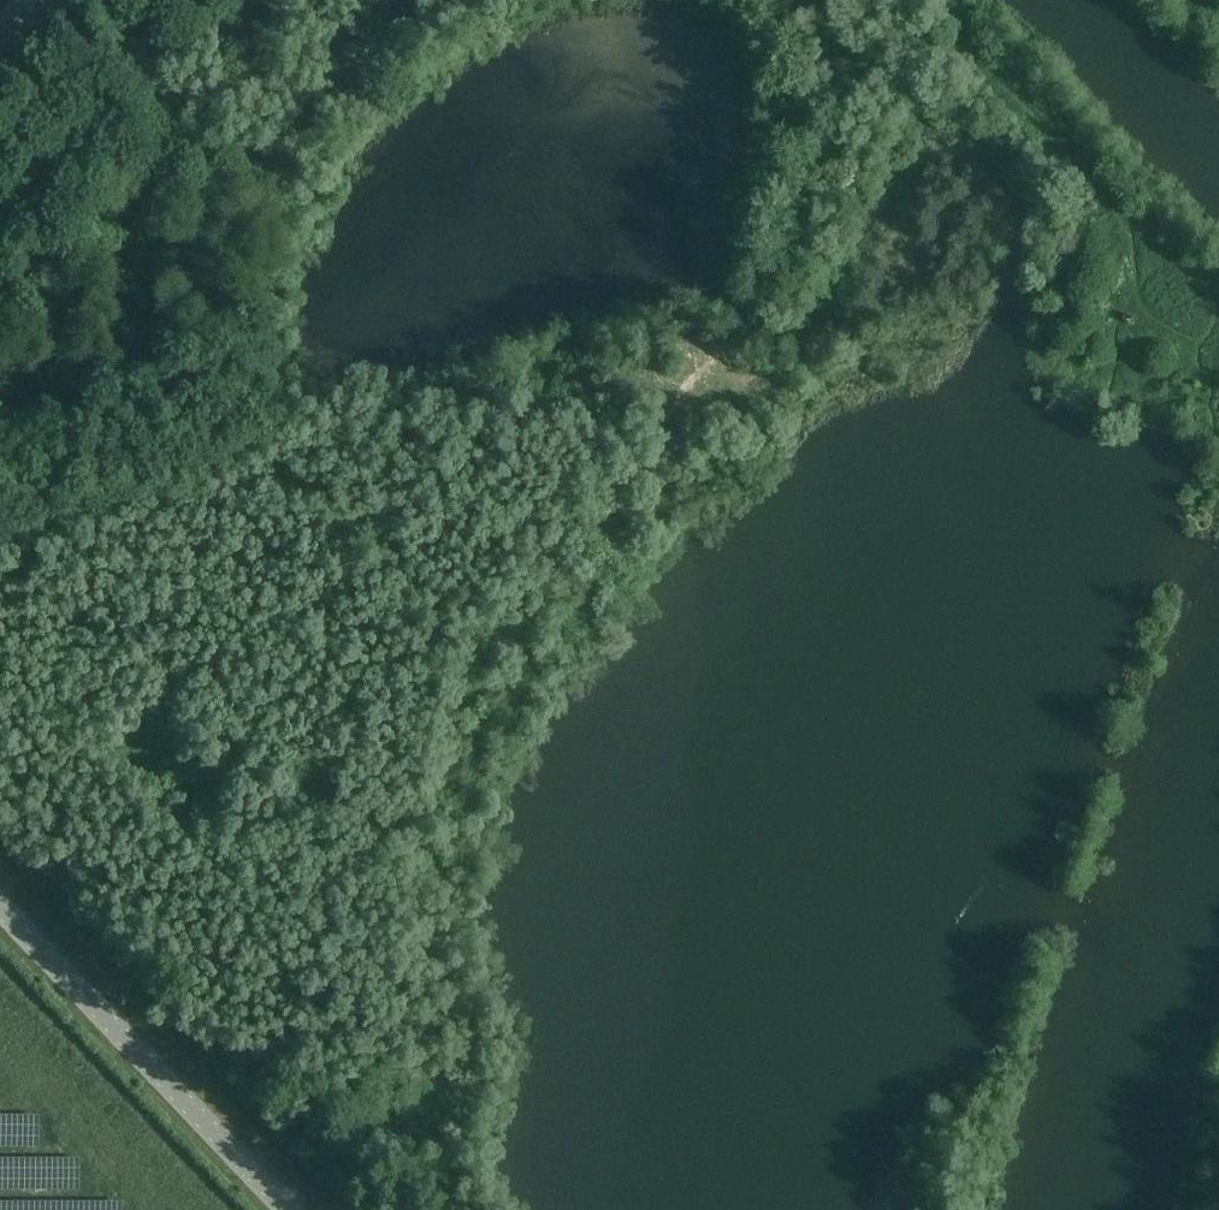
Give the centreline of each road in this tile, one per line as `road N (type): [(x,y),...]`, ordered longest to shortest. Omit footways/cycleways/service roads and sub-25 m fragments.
road 1 (unclassified): [(0,901),(287,1209)]
road 2 (unclassified): [(144,0),(0,139)]

